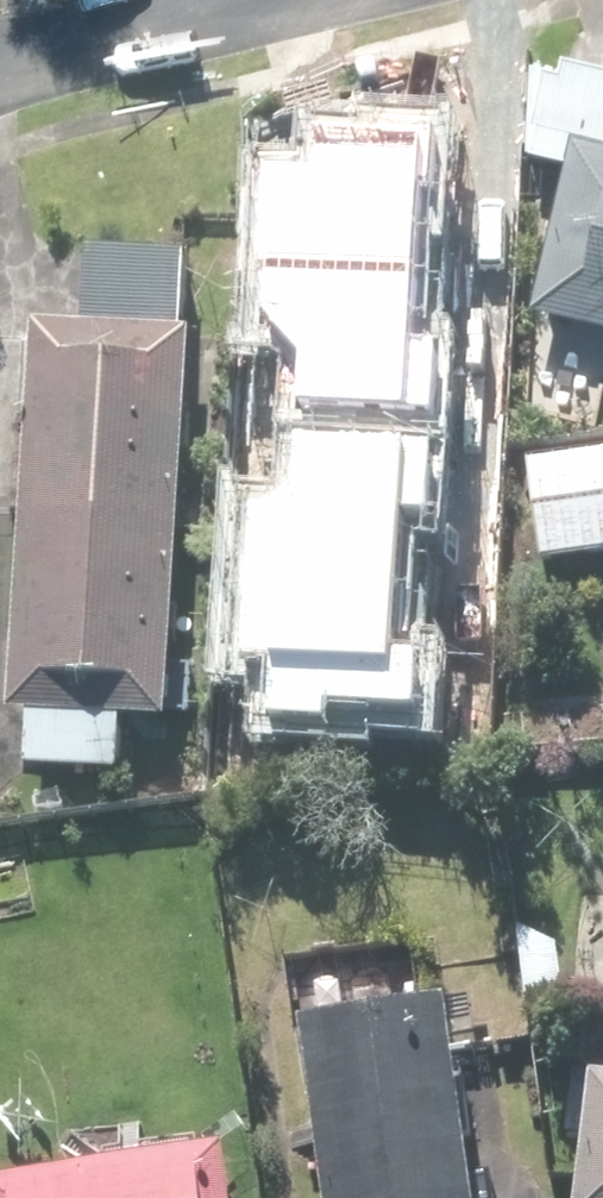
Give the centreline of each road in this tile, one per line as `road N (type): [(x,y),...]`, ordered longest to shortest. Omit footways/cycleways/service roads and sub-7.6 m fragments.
road 1 (residential): [(285,0),(0,69)]

